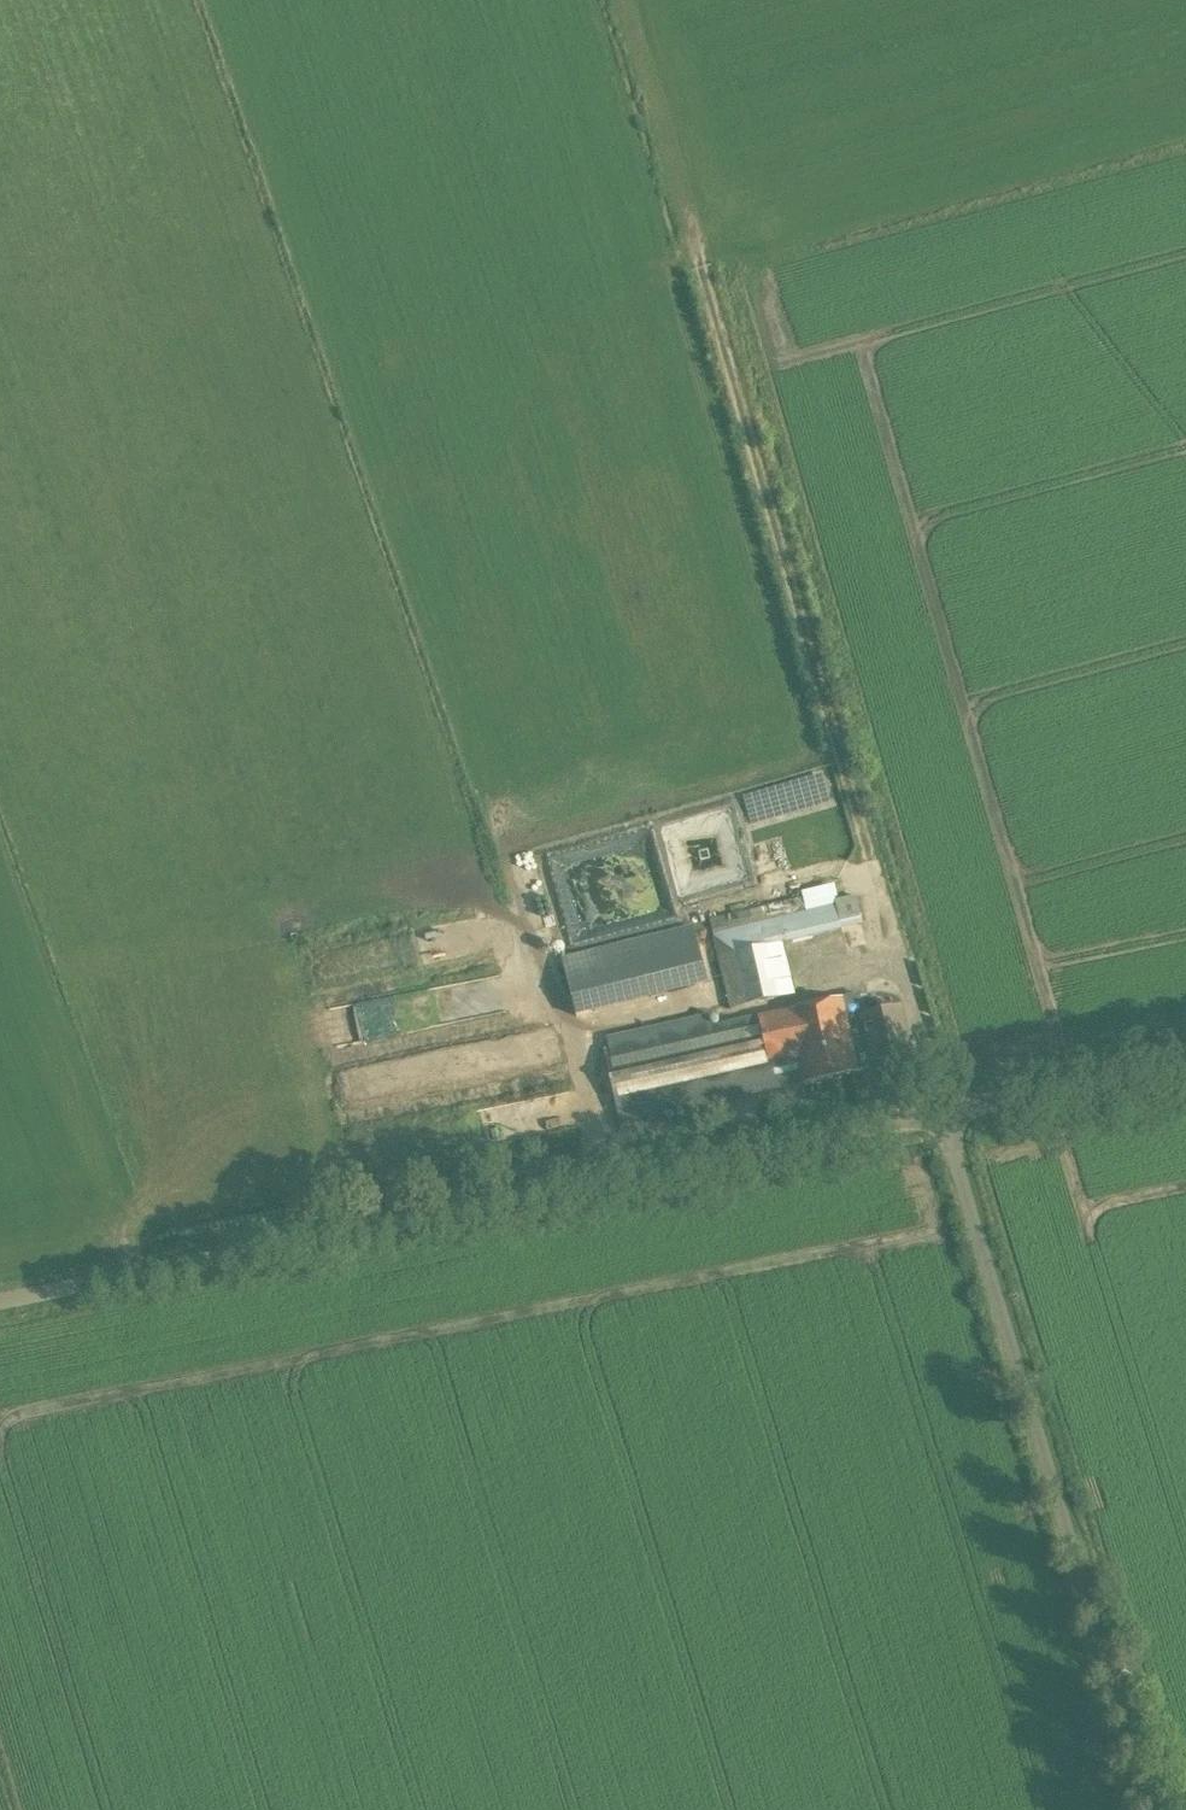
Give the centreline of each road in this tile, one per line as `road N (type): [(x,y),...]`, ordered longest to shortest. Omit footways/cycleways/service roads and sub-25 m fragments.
road 1 (unclassified): [(0,1299),(1185,1063)]

